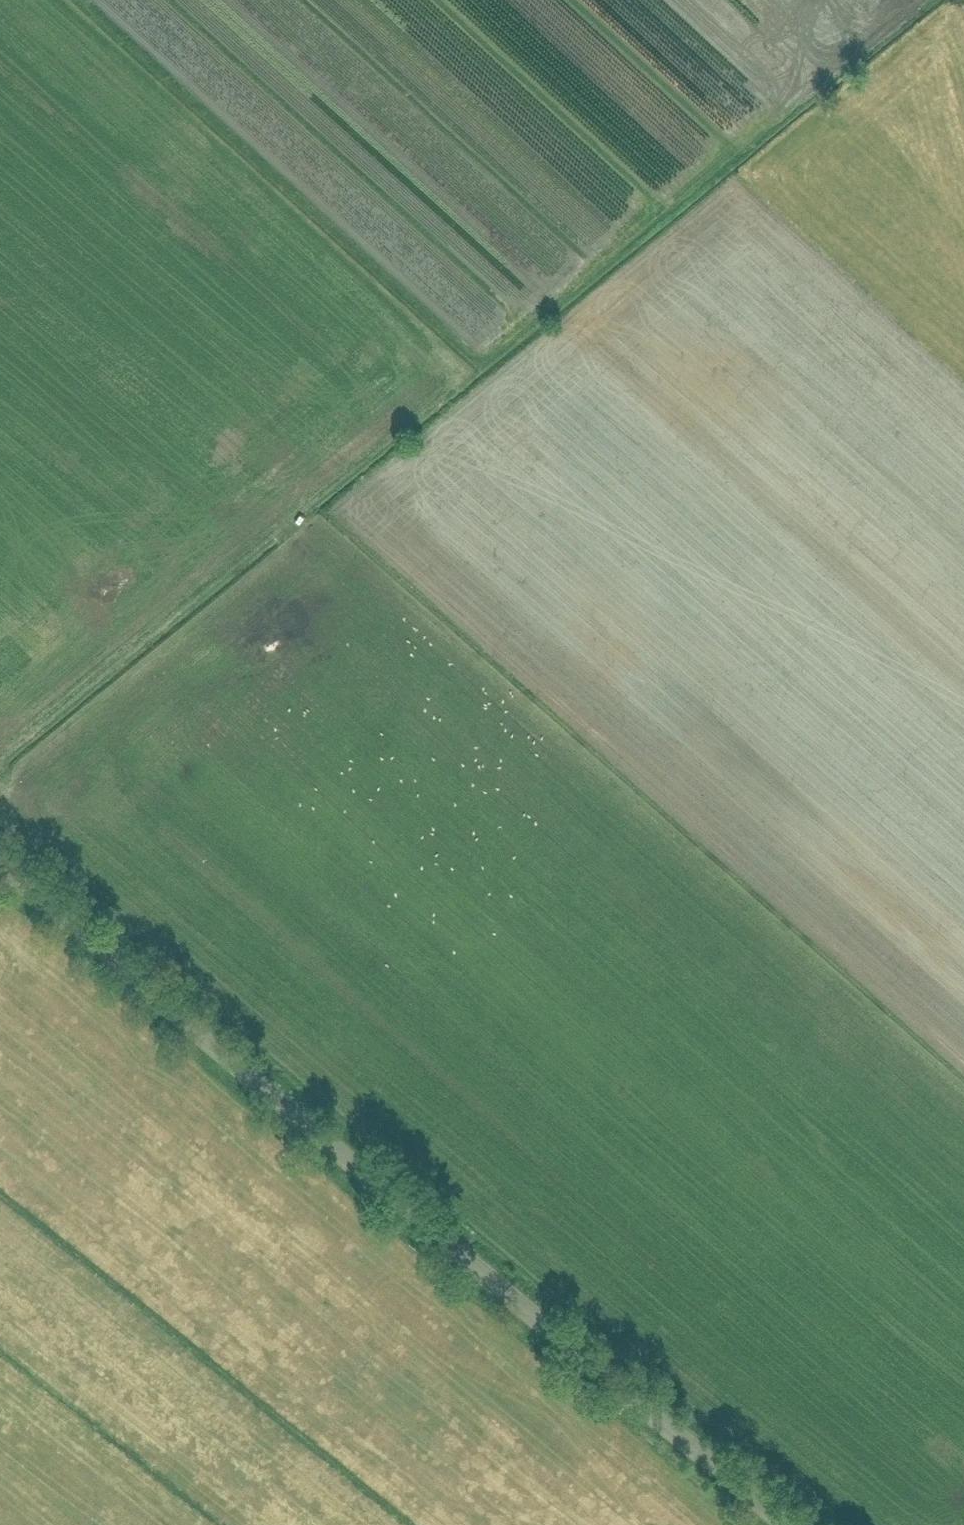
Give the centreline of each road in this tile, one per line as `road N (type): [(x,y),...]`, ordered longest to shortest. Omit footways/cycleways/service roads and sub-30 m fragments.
road 1 (unclassified): [(787,1524),(0,866)]

